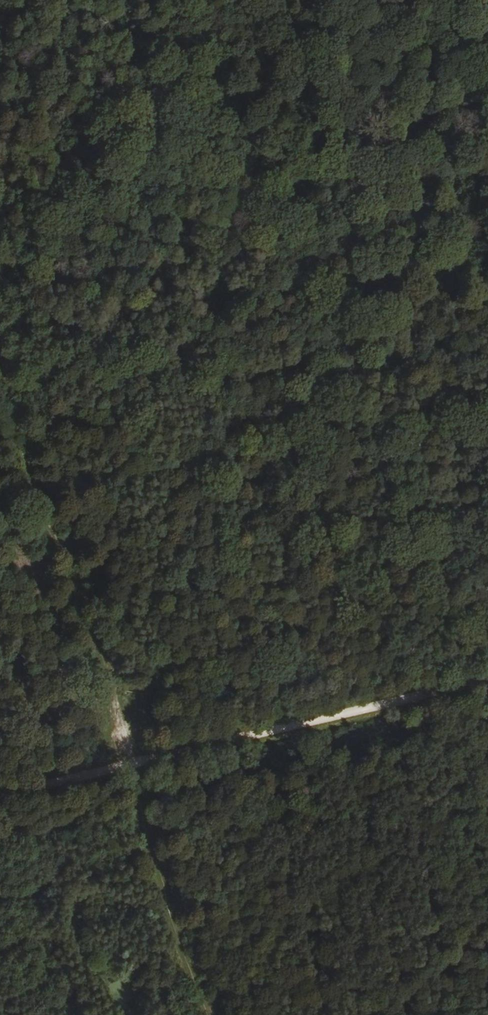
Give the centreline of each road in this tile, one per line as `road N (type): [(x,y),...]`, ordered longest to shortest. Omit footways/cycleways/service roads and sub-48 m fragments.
road 1 (track): [(0,367),(130,763)]
road 2 (track): [(130,763),(487,679)]
road 3 (track): [(0,793),(130,763)]

